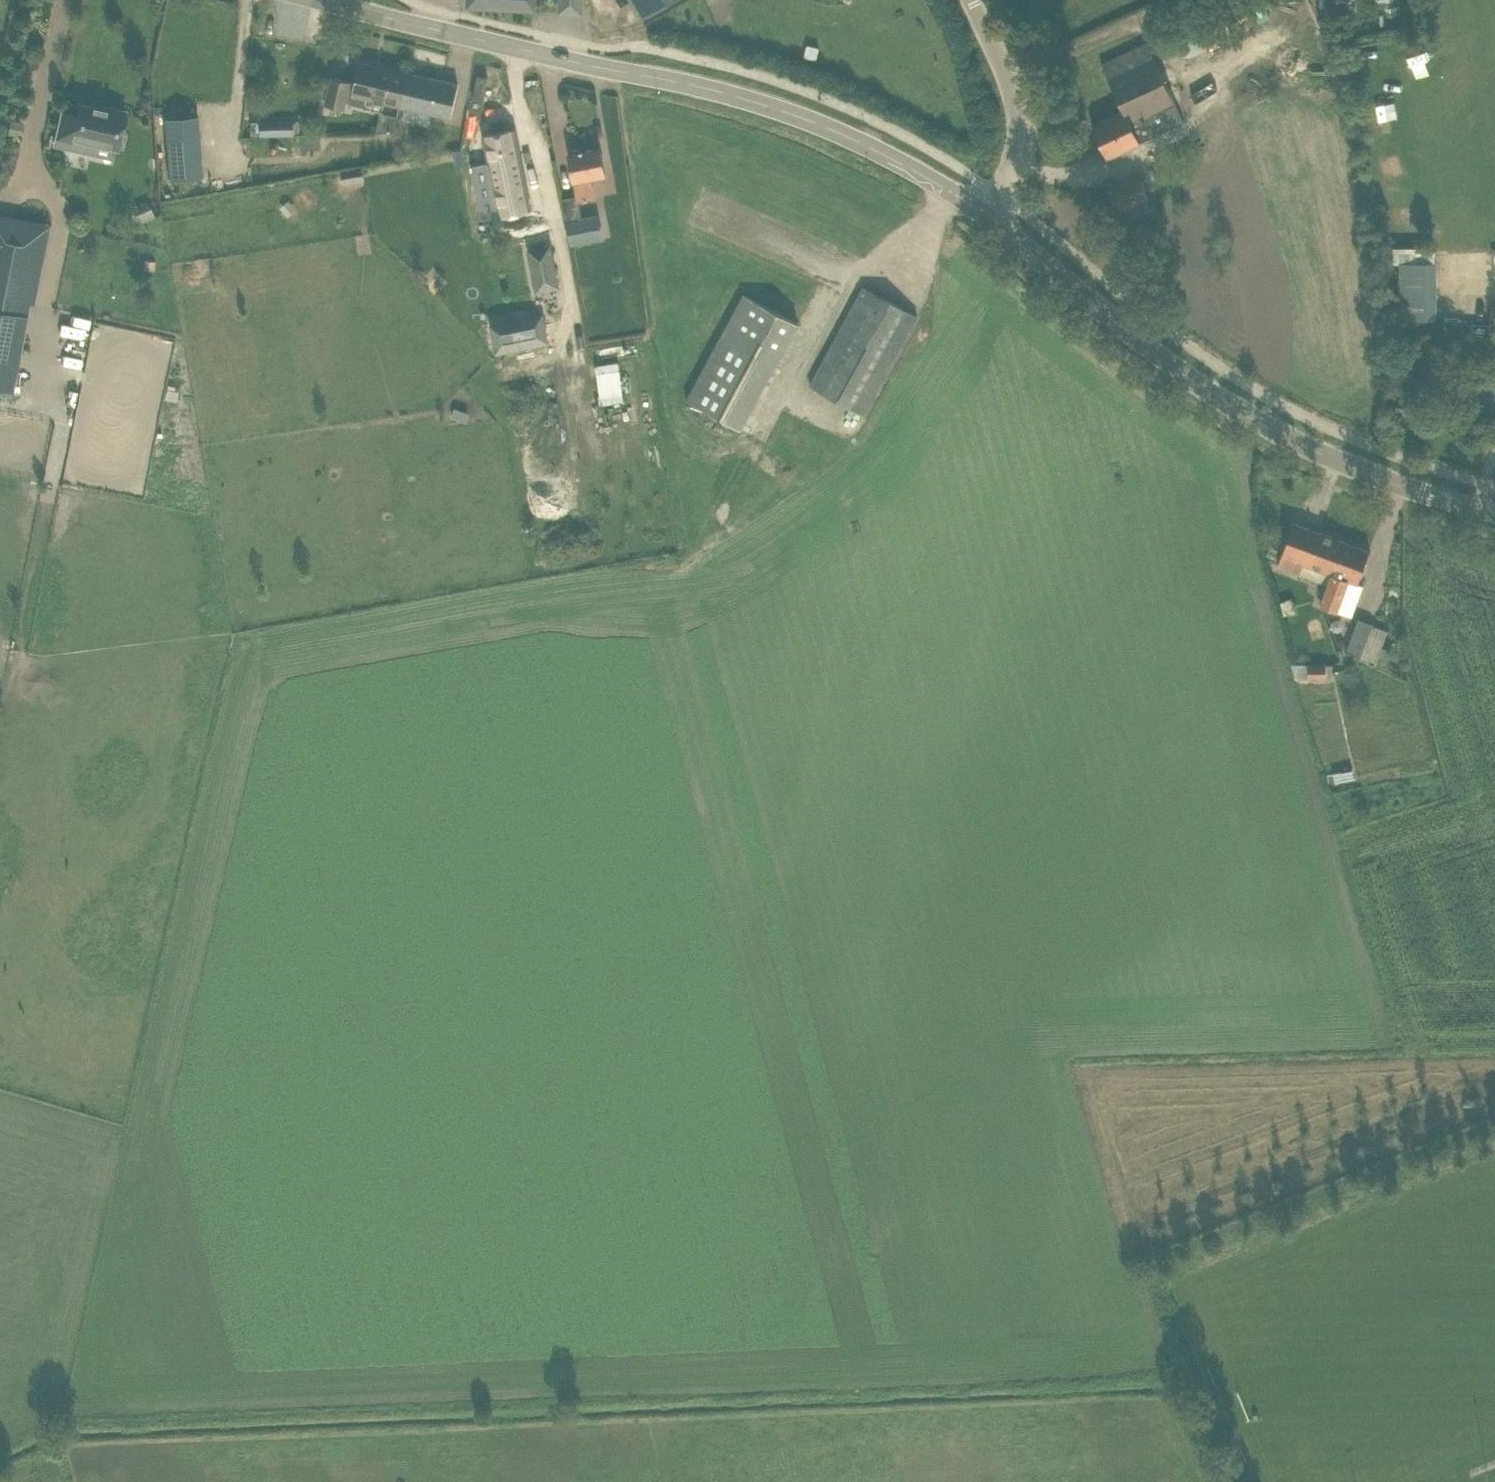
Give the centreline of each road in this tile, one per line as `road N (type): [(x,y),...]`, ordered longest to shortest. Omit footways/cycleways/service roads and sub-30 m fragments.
road 1 (tertiary): [(990,215),(893,150),(689,79),(339,0)]
road 2 (tertiary): [(1494,511),(1392,484),(1267,426),(990,215)]
road 3 (unclassified): [(990,215),(1016,116),(1009,78),(972,0)]

